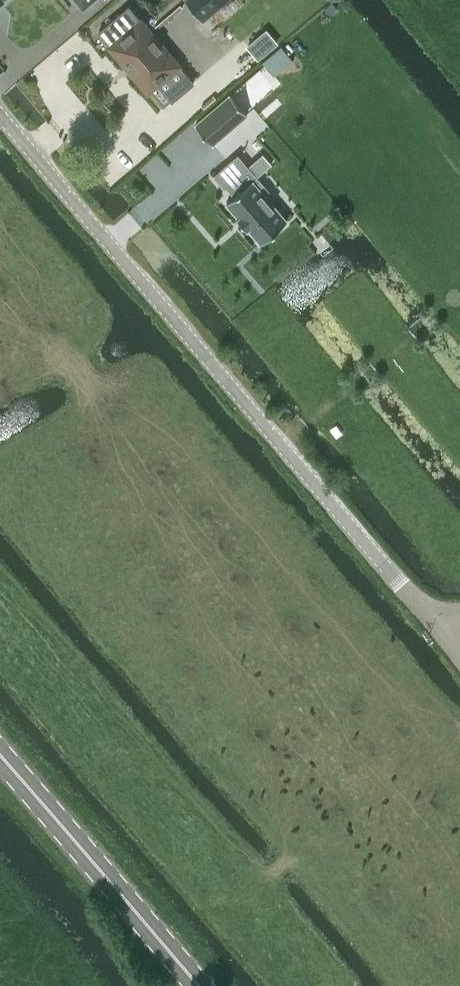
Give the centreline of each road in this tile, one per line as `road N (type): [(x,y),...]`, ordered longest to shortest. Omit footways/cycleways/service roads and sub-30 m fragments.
road 1 (tertiary): [(435,632),(0,116)]
road 2 (secondary): [(194,985),(0,758)]

